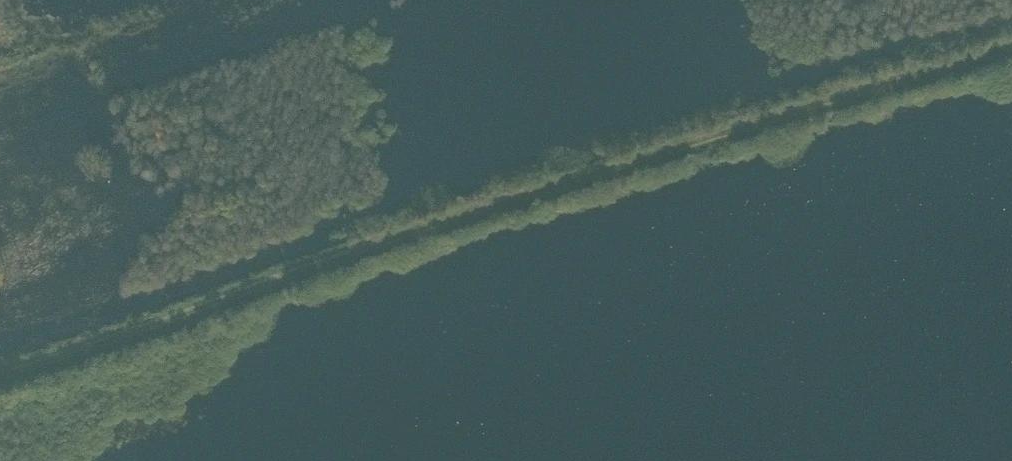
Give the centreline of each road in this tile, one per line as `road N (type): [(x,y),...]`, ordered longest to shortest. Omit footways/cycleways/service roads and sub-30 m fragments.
road 1 (track): [(1011,44),(0,366)]

